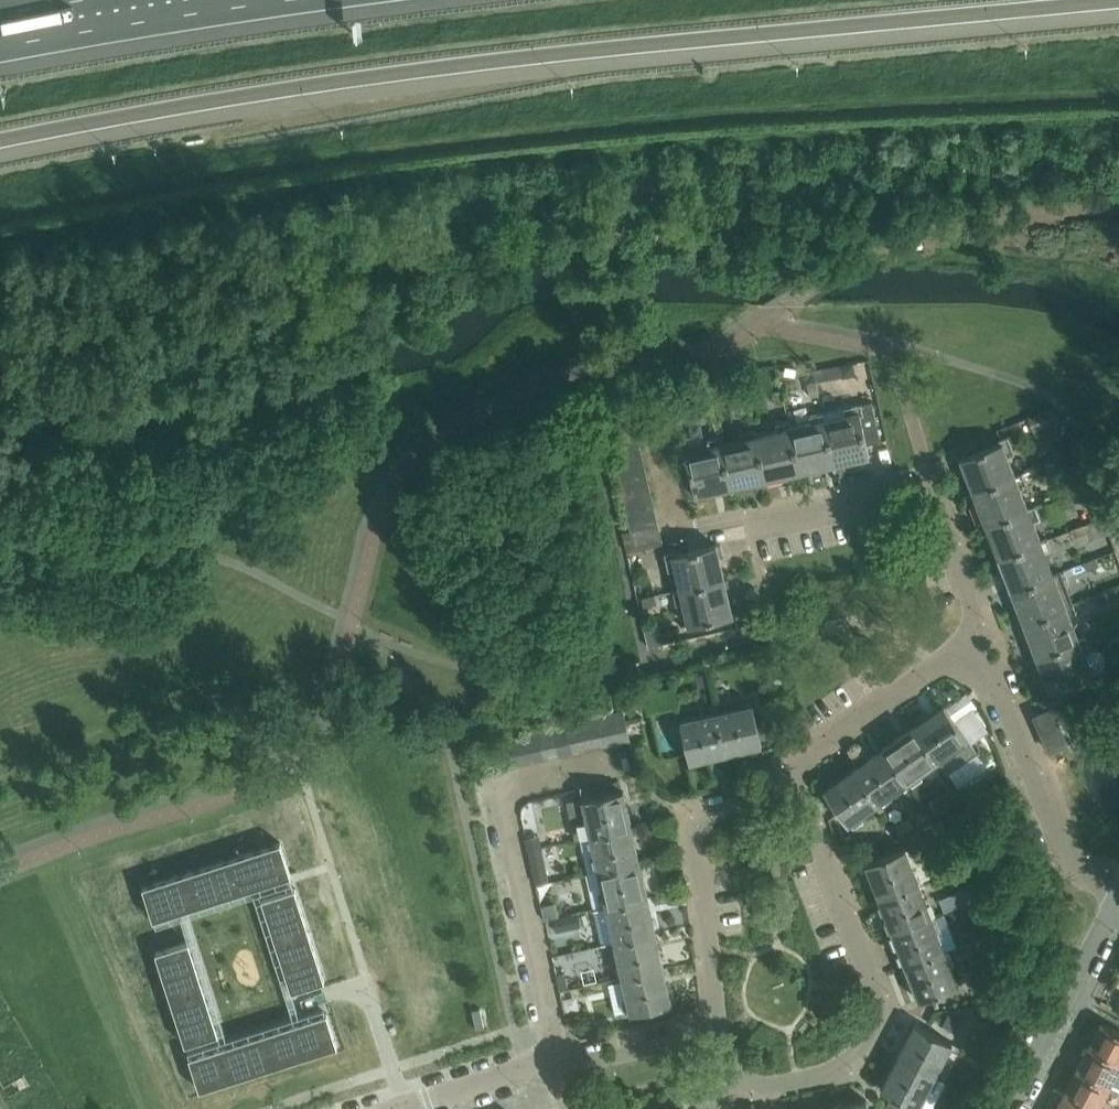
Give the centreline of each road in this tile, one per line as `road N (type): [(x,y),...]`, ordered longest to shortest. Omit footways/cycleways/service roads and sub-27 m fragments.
road 1 (motorway): [(0,143),(338,81),(553,54),(1118,1)]
road 2 (residential): [(718,1035),(738,1077),(769,1088),(851,1060),(874,1025),(874,991),(792,785)]
road 3 (residential): [(968,656),(974,601),(935,508),(921,497),(774,524),(742,516),(688,529)]
road 4 (residential): [(552,1064),(552,1023),(504,797),(517,786),(616,764)]
road 5 (residential): [(792,785),(779,796),(709,816),(697,833),(718,1035)]
road 6 (residential): [(1114,895),(1062,854),(996,683),(968,656)]
road 7 (residential): [(1009,1108),(1114,895)]
road 8 (residential): [(792,785),(823,745),(937,663),(968,656)]
road 9 (residential): [(718,1035),(552,1064)]
road 10 (residential): [(552,1064),(405,1108)]

